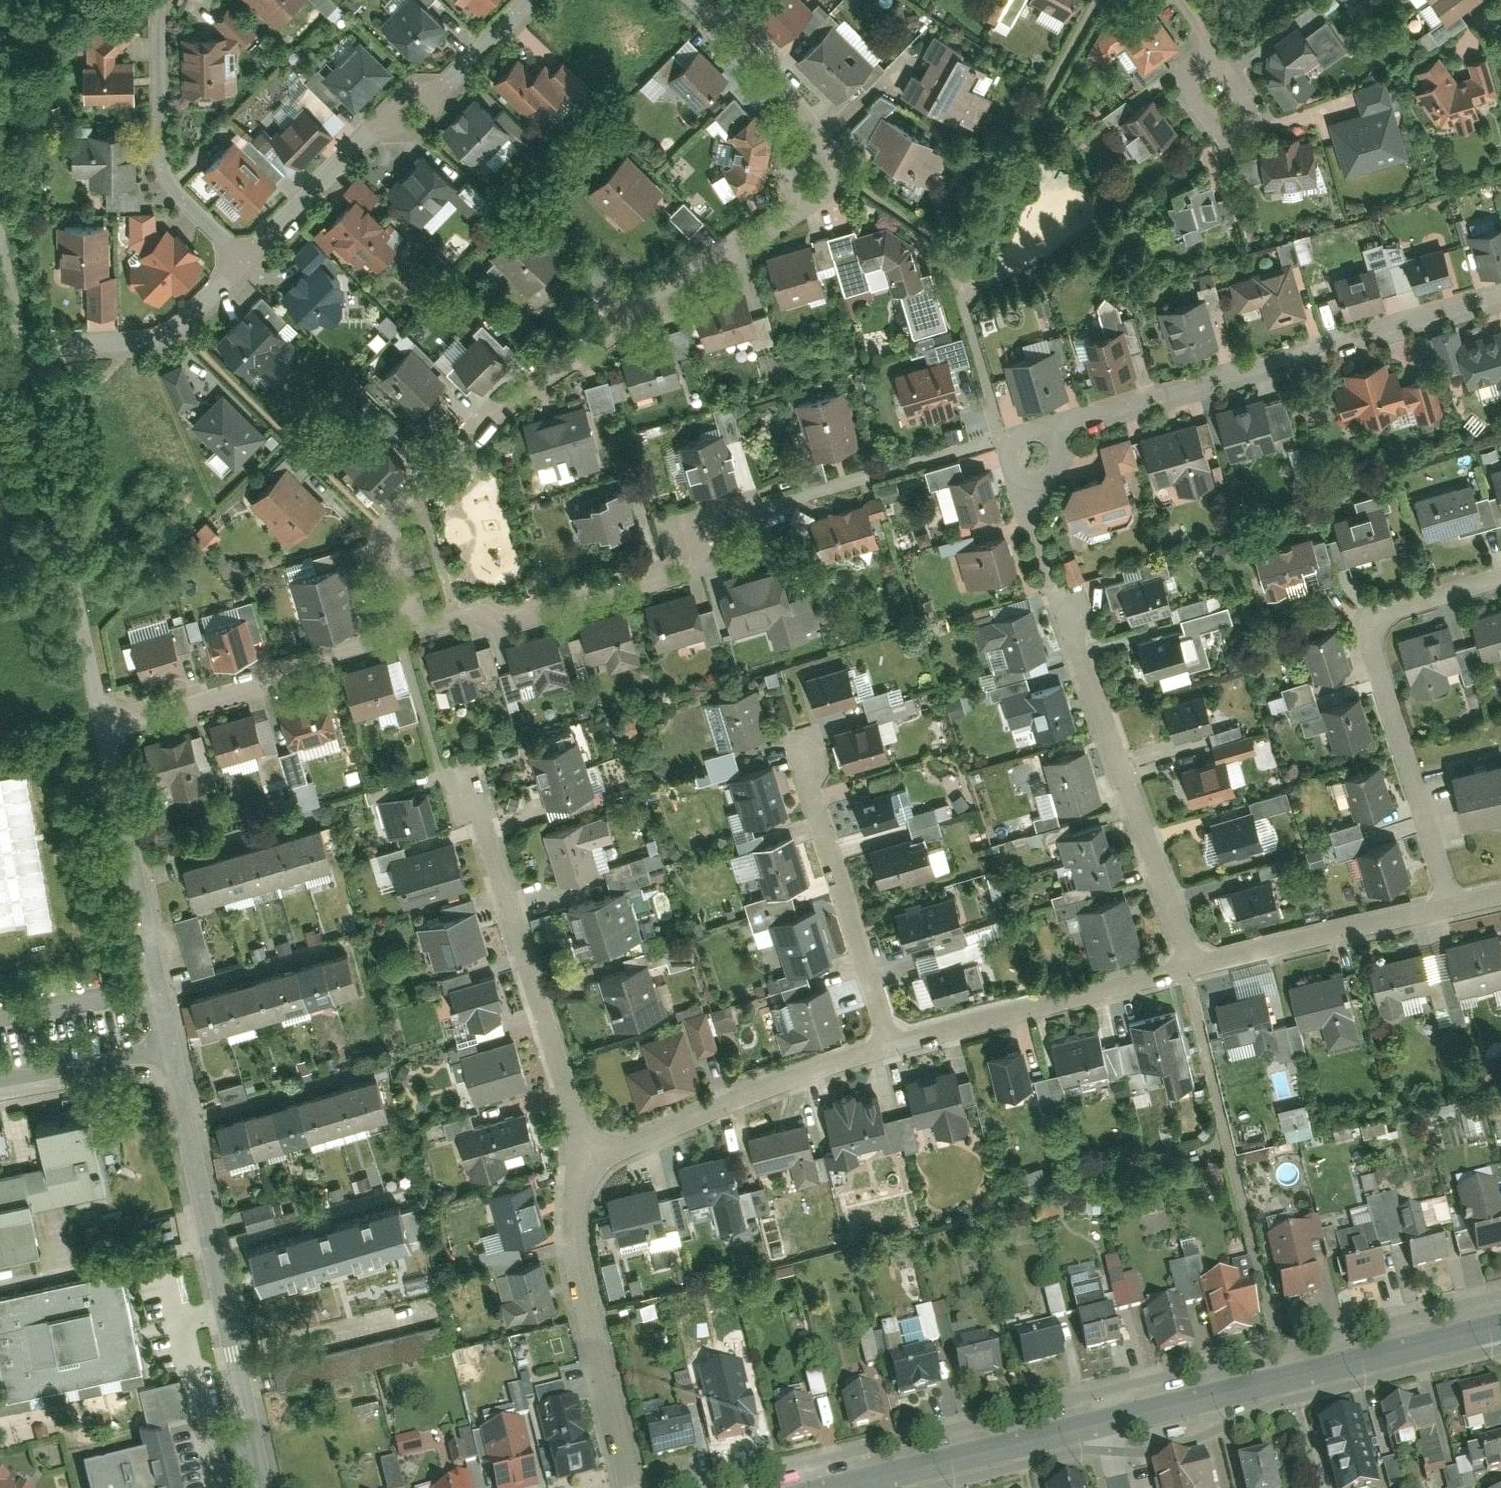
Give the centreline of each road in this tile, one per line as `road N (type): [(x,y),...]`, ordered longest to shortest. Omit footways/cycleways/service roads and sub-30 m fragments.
road 1 (residential): [(415,628),(378,515),(523,389),(800,205),(836,172),(823,135),(694,0)]
road 2 (residential): [(1500,298),(1067,425),(1037,454)]
road 3 (residential): [(263,1487),(166,1062)]
road 4 (residential): [(1441,908),(1371,637),(1378,621),(1402,606),(1500,578)]
road 5 (tertiary): [(1500,1328),(1104,1420)]
road 6 (residential): [(470,781),(589,1168)]
road 7 (residential): [(1187,969),(1068,609)]
road 8 (residential): [(101,728),(27,376)]
road 9 (residential): [(415,628),(533,615),(665,578),(734,515)]
road 10 (residential): [(101,728),(415,628)]
road 11 (residential): [(589,1168),(577,1243),(635,1487)]
road 12 (residential): [(890,1045),(630,1142),(589,1168)]
road 13 (residential): [(1187,969),(890,1045)]
road 14 (residential): [(890,1045),(800,752)]
road 15 (residential): [(156,0),(169,181),(246,260)]
road 16 (tertiary): [(1104,1420),(821,1487)]
road 17 (residential): [(151,988),(101,728)]
road 18 (residential): [(1441,908),(1187,969)]
road 19 (residential): [(27,376),(51,351),(145,340),(246,260)]
road 20 (residential): [(1207,50),(1193,64),(1191,88),(1209,118),(1226,126),(1245,112),(1246,99),(1213,53)]
road 21 (residential): [(246,260),(362,133)]
road 22 (residential): [(166,1062),(0,1091)]
road 23 (residential): [(0,1014),(151,988)]
road 24 (residential): [(27,376),(0,231)]
road 25 (residential): [(362,133),(409,132),(461,72)]
road 26 (residential): [(461,72),(416,79),(362,133)]

